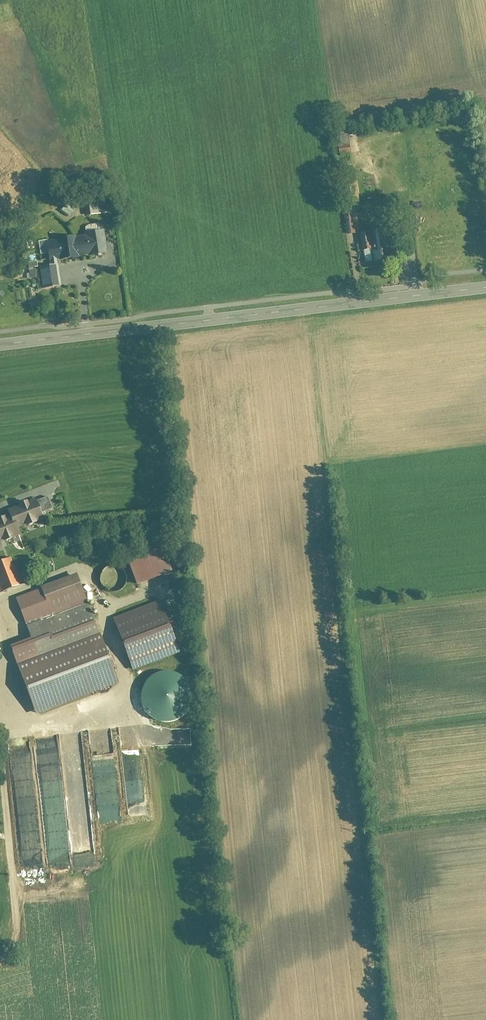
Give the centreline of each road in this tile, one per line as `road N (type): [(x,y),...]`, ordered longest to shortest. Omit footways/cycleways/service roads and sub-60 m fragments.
road 1 (tertiary): [(0,346),(485,288)]

